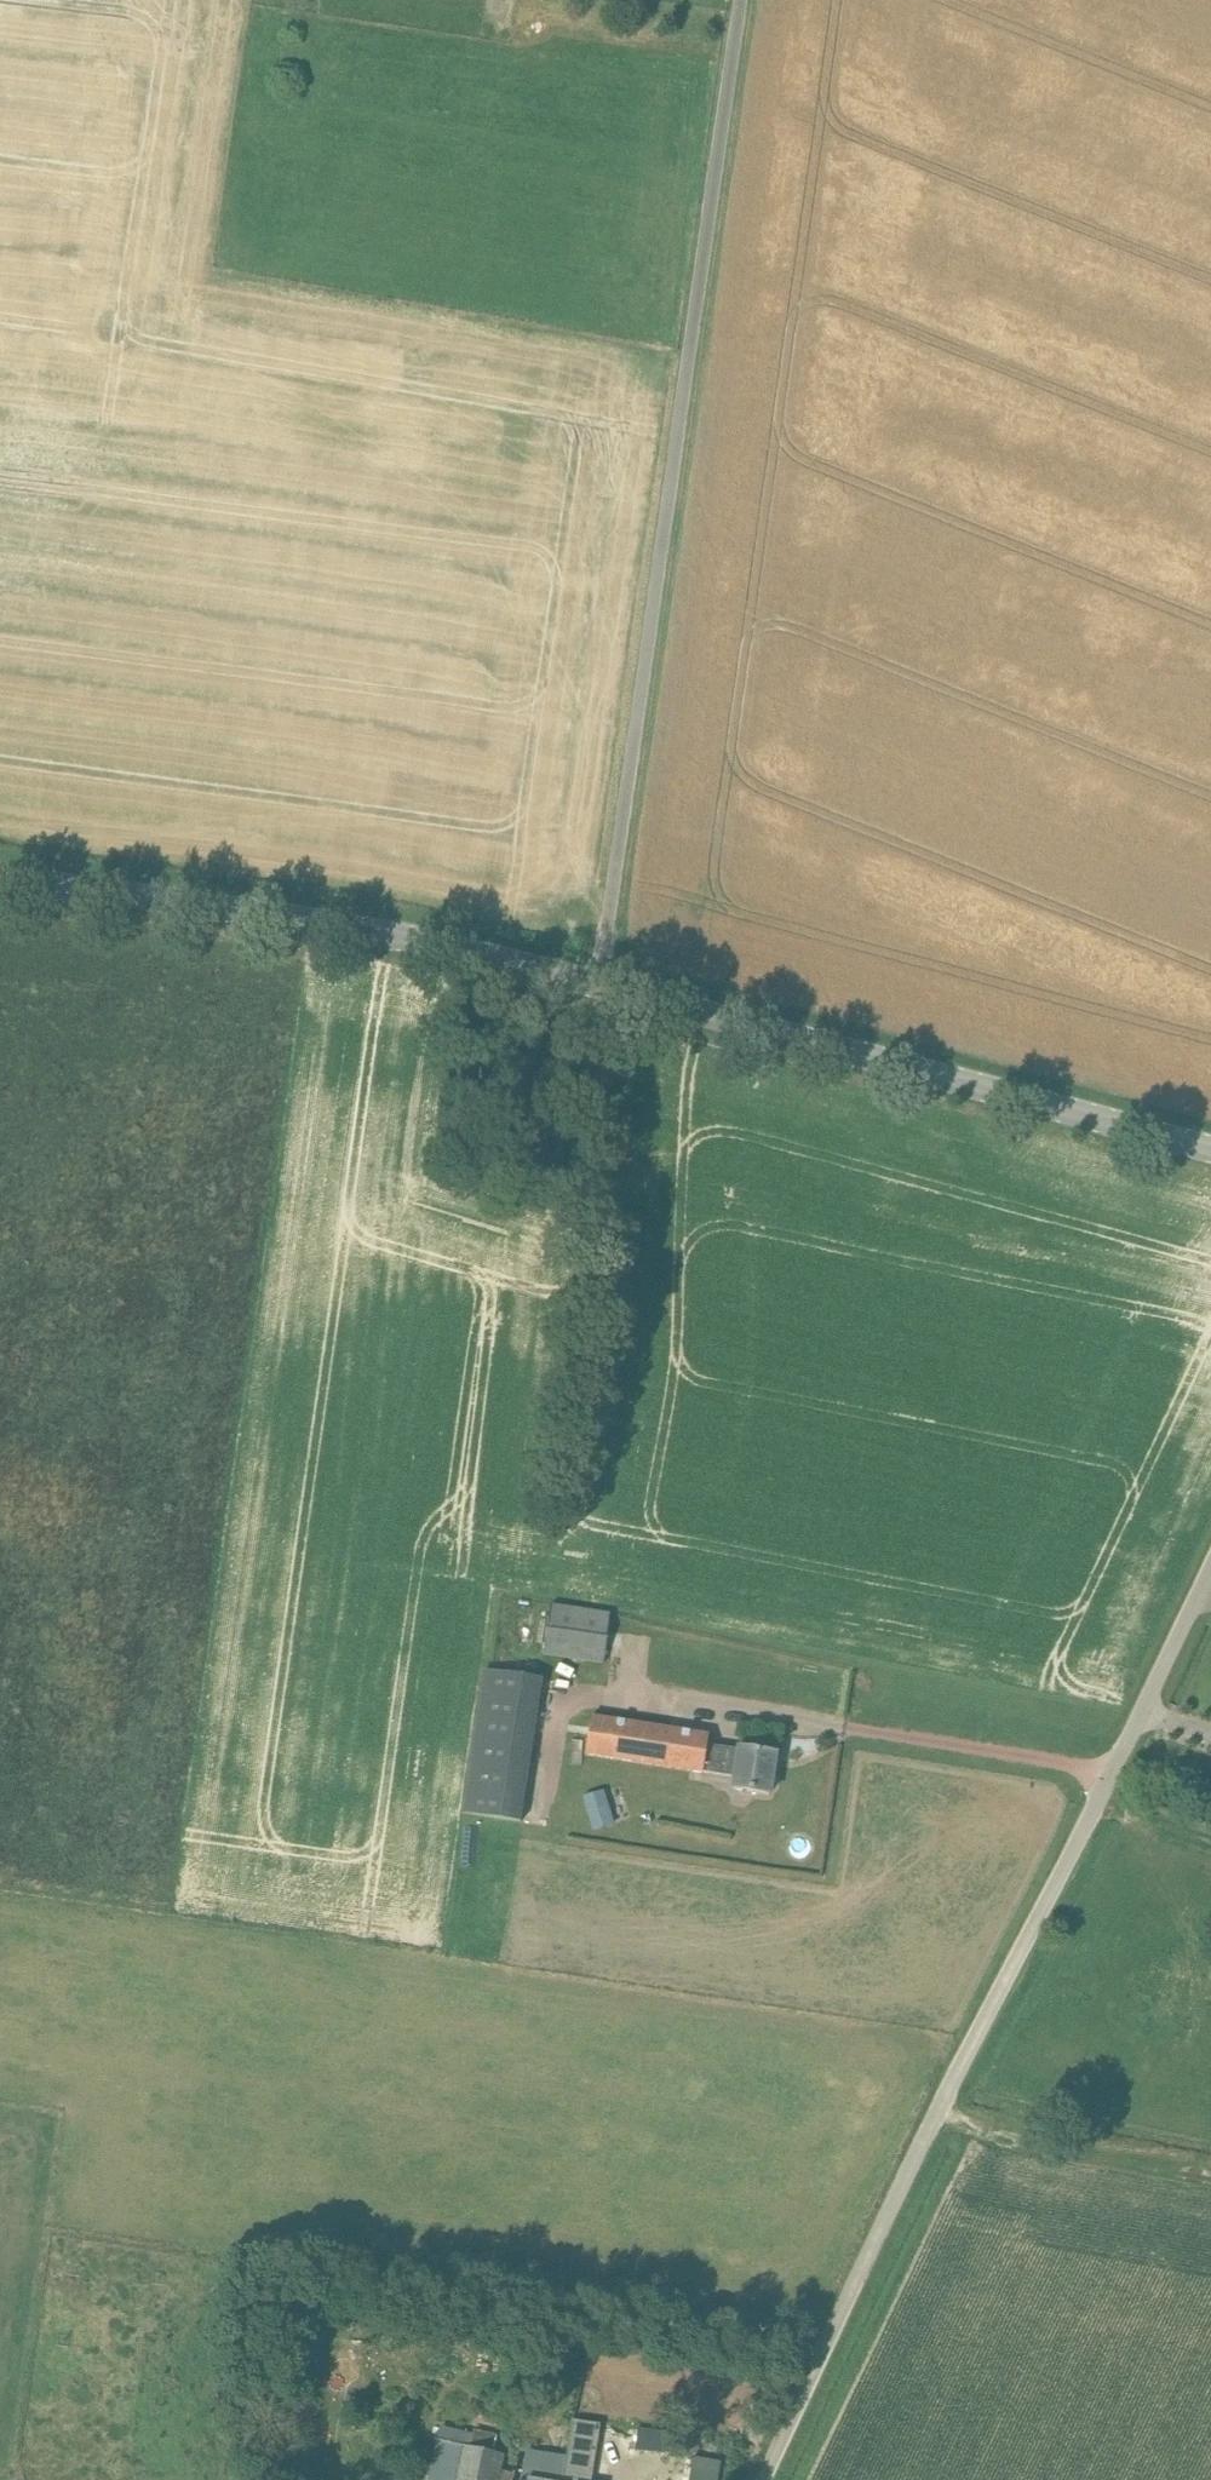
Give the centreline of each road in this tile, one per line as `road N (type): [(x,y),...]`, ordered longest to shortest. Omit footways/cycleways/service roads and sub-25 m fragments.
road 1 (tertiary): [(1210,1149),(596,984),(275,918),(0,880)]
road 2 (unclassified): [(764,2479),(1210,1565)]

